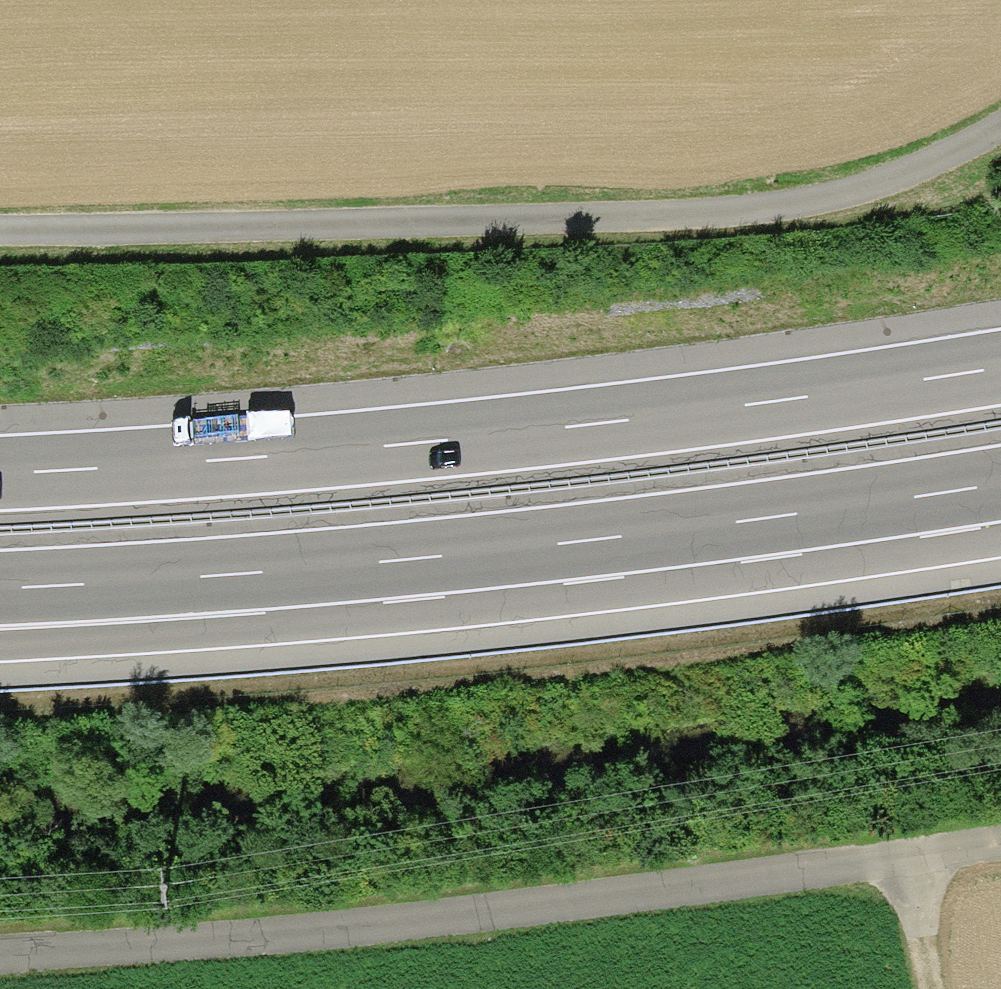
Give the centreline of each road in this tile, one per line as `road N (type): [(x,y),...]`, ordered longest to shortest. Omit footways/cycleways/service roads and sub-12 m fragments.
road 1 (unclassified): [(0,230),(716,214),(873,183),(1000,118)]
road 2 (track): [(0,950),(226,942),(1000,843)]
road 3 (motorway): [(1000,365),(433,438),(0,470)]
road 4 (motorway): [(264,574),(672,530),(1000,483)]
road 5 (motorway): [(0,630),(264,574)]
road 6 (motorway): [(0,588),(264,574)]
road 7 (track): [(931,988),(905,858)]

